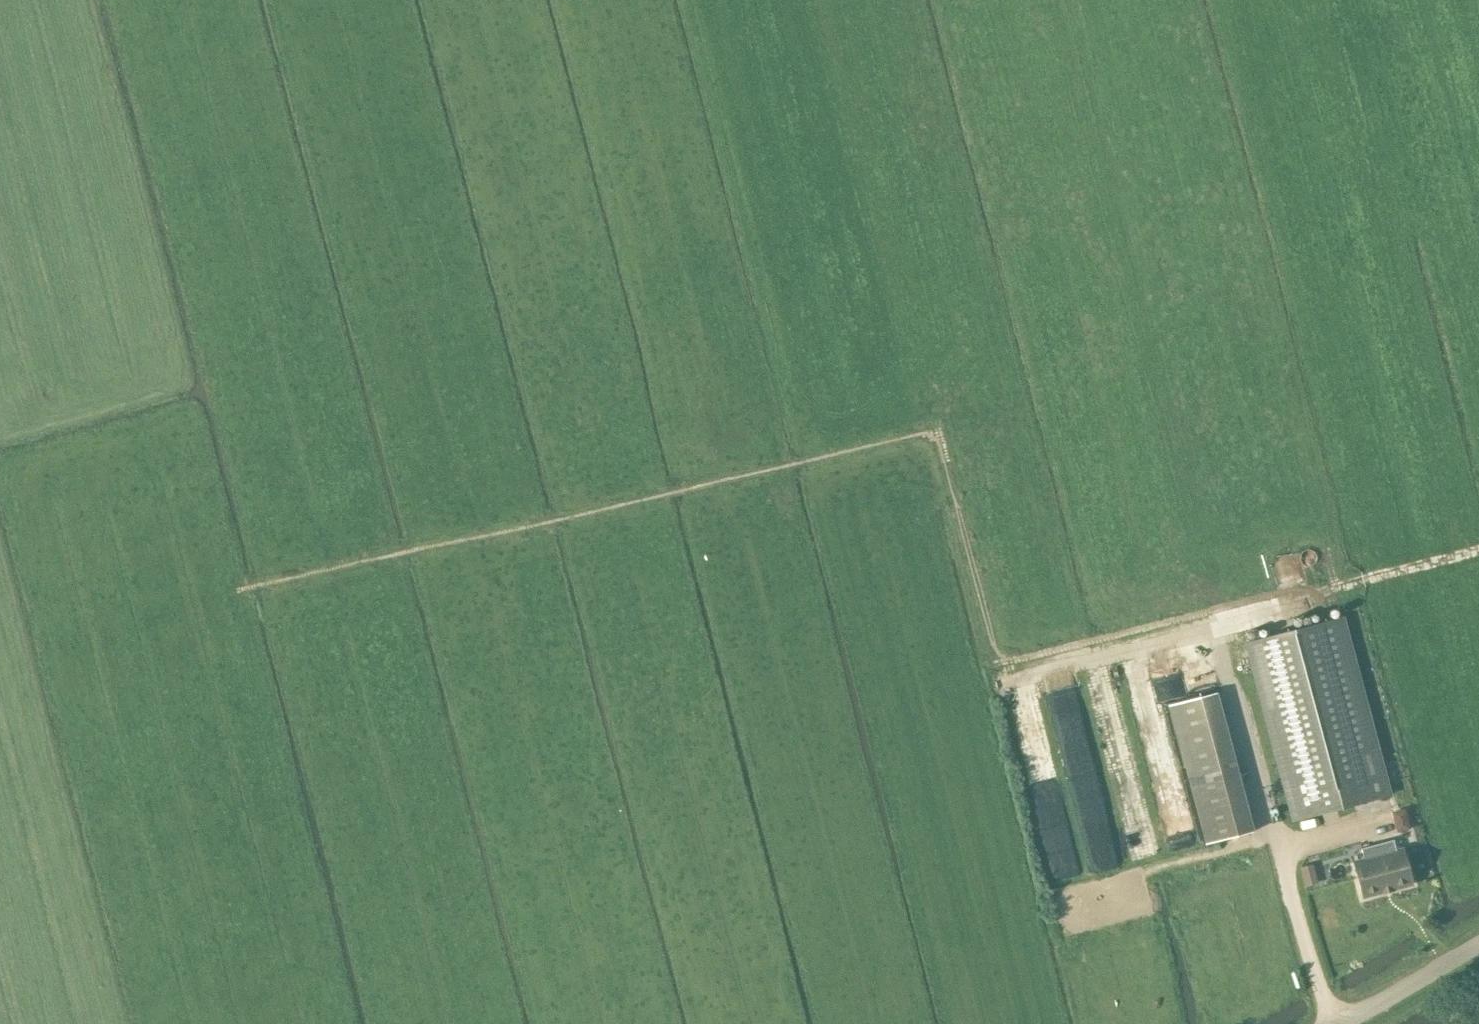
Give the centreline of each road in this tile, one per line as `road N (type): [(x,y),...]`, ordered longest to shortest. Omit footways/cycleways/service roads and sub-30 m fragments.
road 1 (unclassified): [(1478,946),(1346,1023)]

